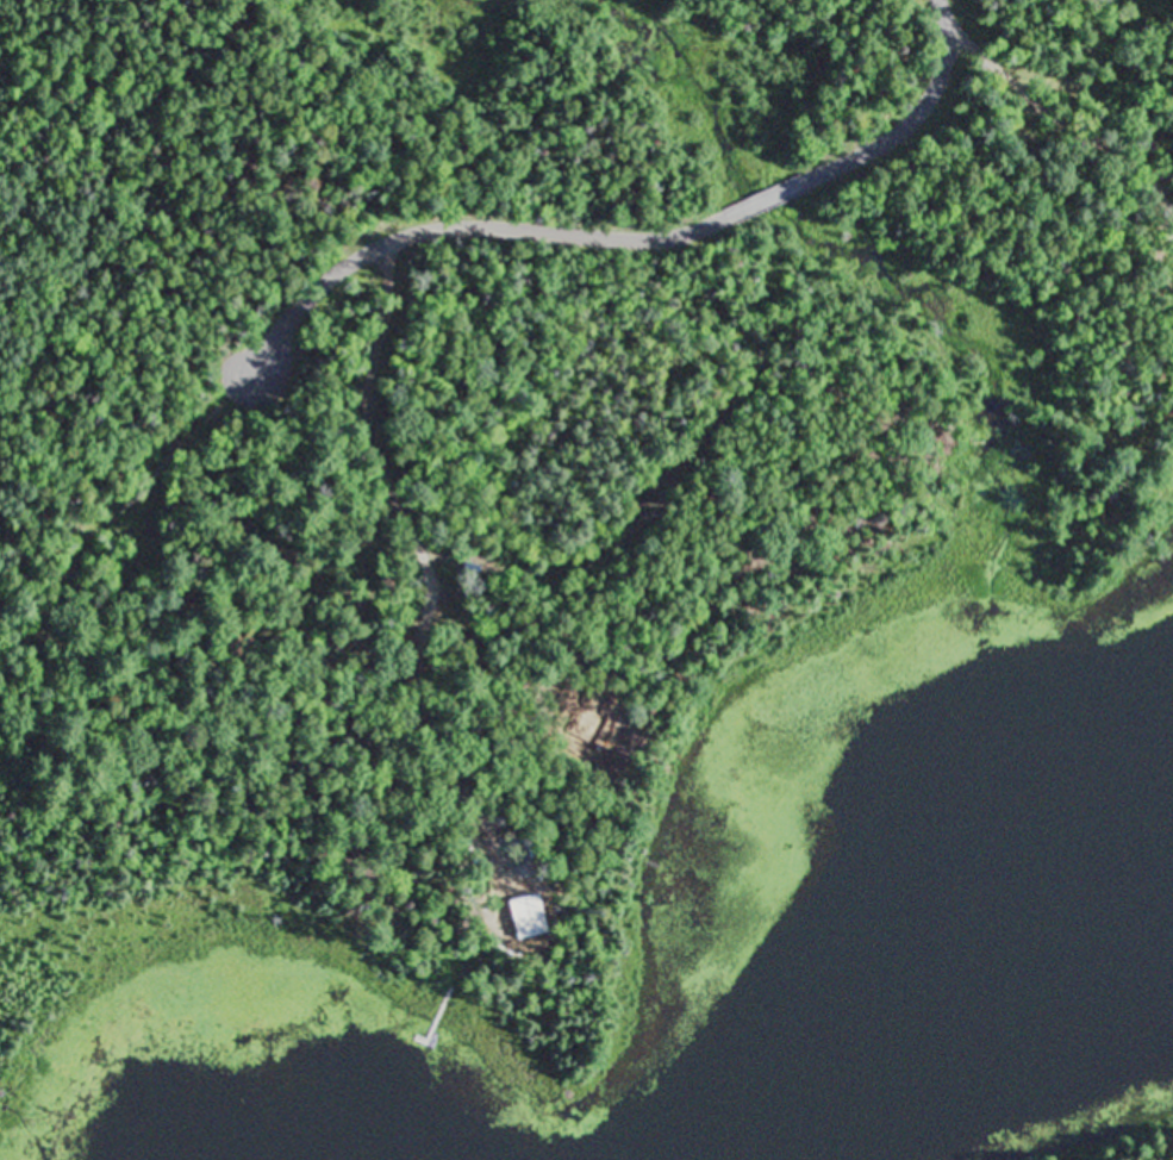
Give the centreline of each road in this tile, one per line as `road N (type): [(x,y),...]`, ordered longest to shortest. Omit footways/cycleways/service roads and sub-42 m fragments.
road 1 (residential): [(251,389),(405,239),(445,222),(648,239),(710,225)]
road 2 (residential): [(818,181),(946,98),(974,35),(963,0)]

